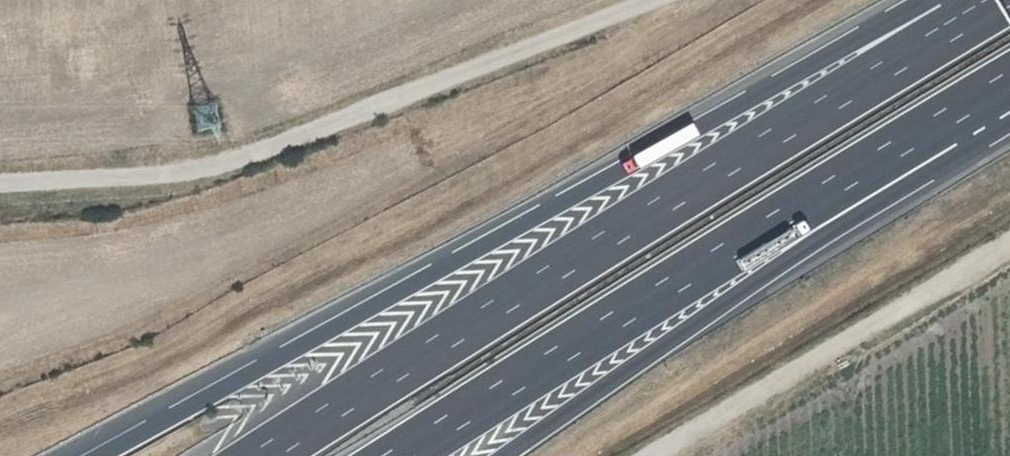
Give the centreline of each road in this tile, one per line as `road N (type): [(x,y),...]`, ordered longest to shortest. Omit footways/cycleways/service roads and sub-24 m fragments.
road 1 (motorway): [(938,37),(795,74),(100,455)]
road 2 (motorway): [(938,37),(264,455)]
road 3 (track): [(0,185),(238,158),(651,0)]
road 4 (motorway): [(401,455),(937,124)]
road 5 (motorway): [(500,455),(839,226),(937,124)]
road 6 (track): [(1009,243),(665,455)]

